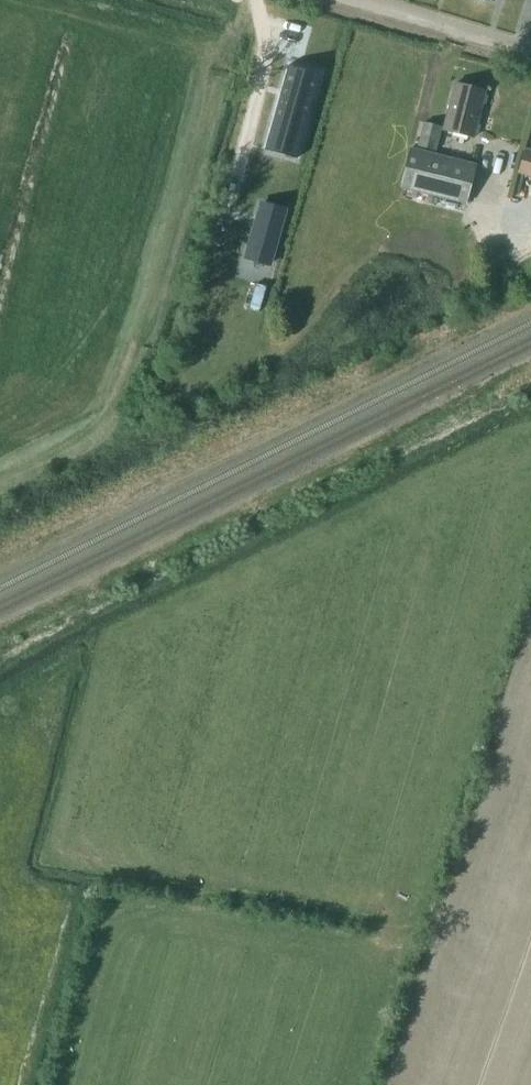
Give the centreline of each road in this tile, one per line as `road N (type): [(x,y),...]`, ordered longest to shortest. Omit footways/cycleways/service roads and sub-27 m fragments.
road 1 (unclassified): [(530,52),(367,0)]

